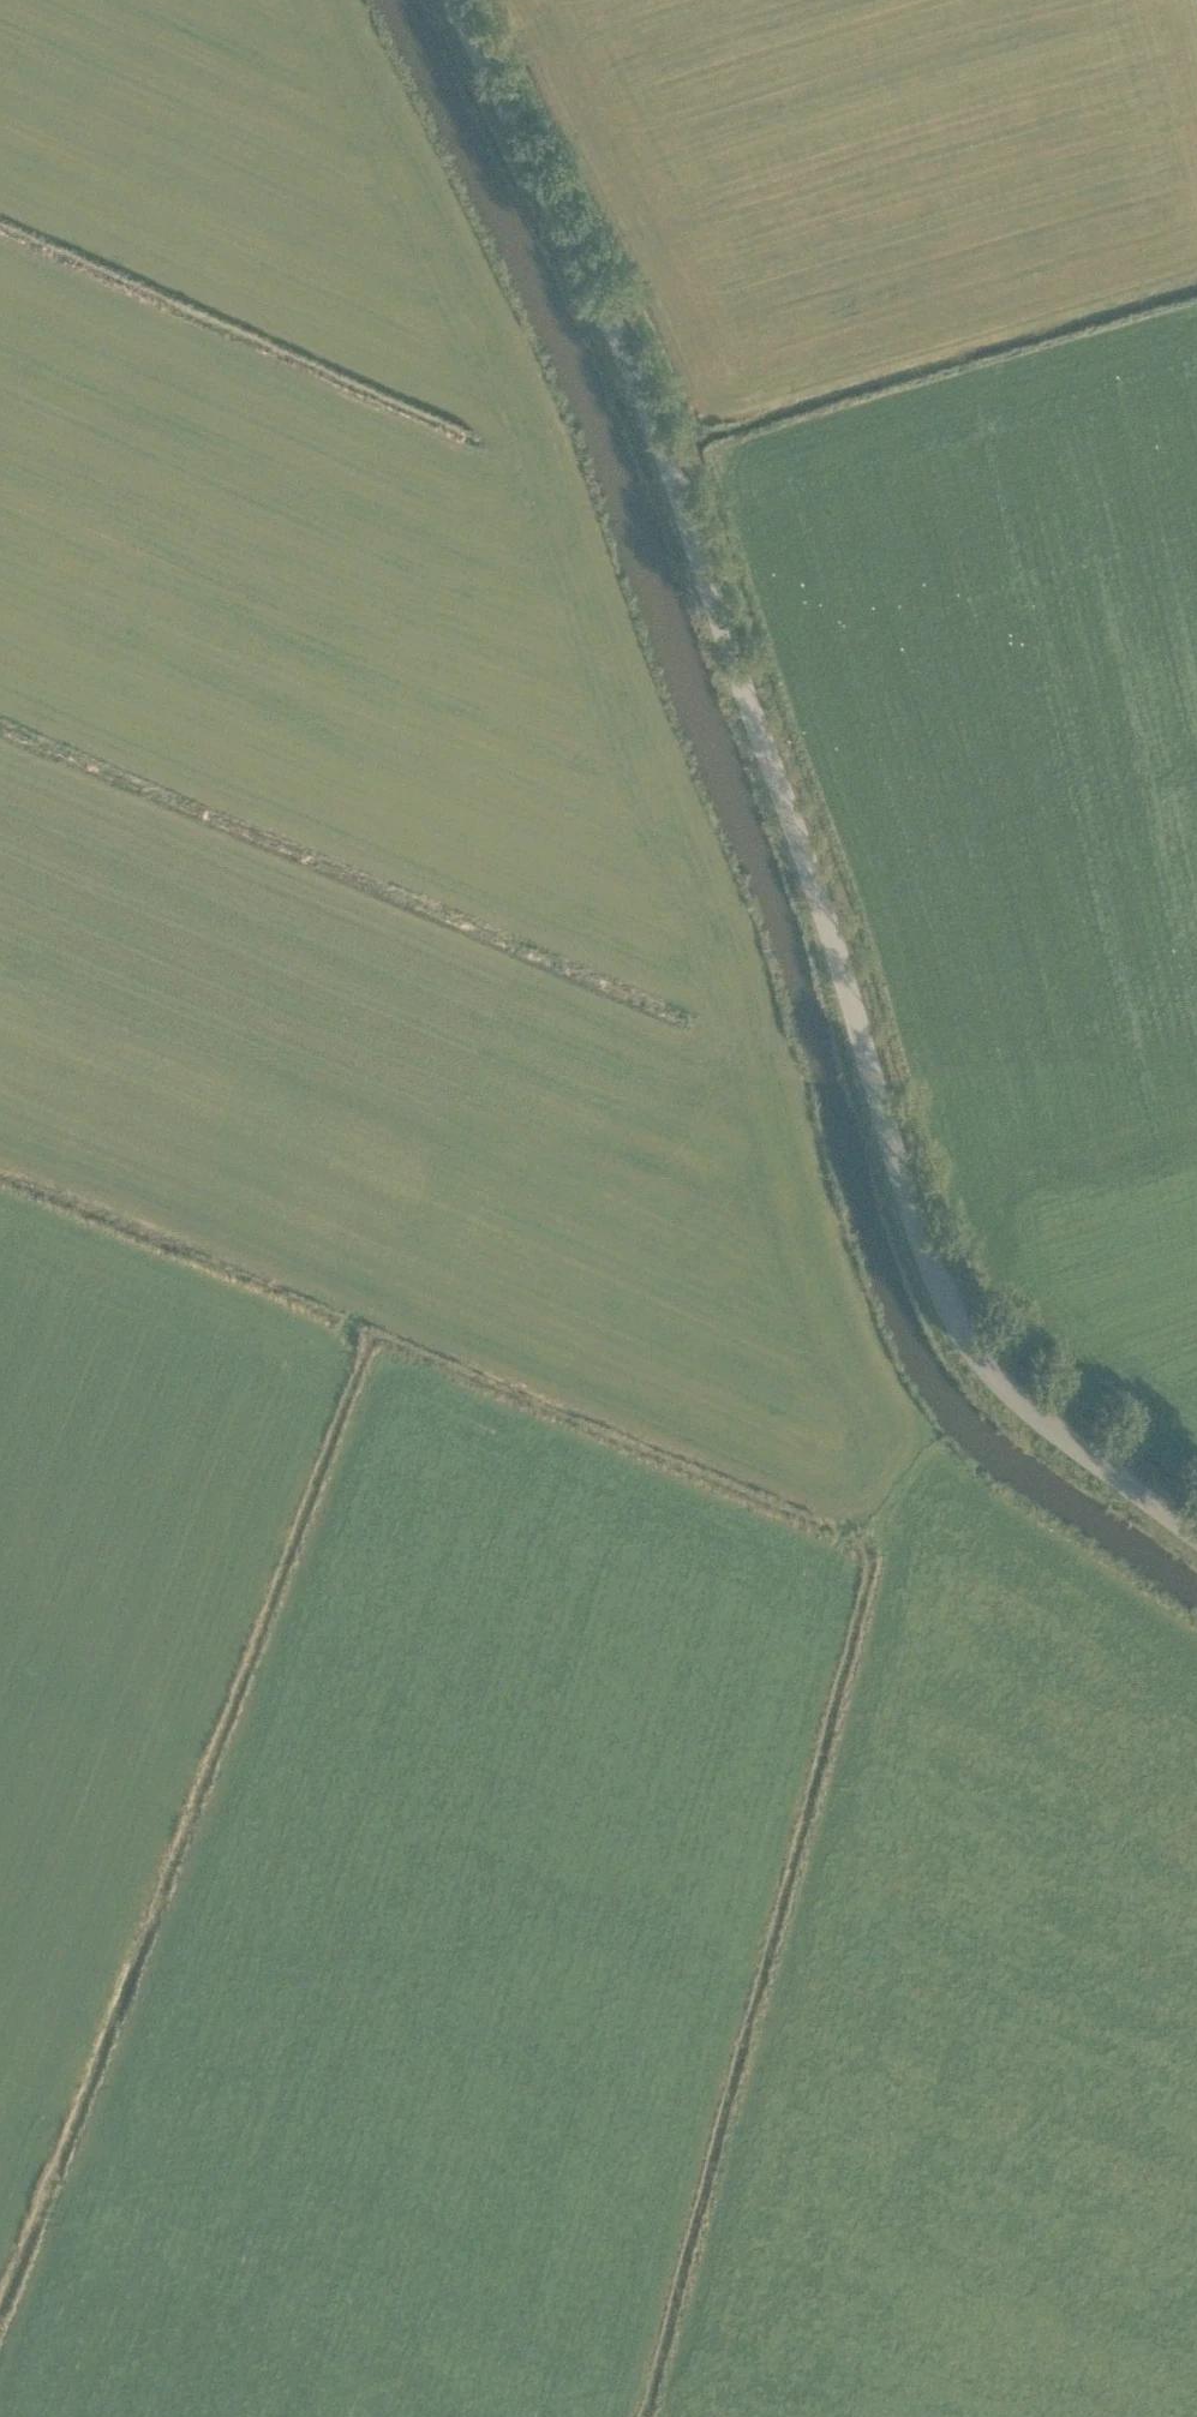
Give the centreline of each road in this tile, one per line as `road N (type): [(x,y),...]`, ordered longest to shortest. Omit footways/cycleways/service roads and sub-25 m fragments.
road 1 (tertiary): [(1196,1541),(1028,1413),(972,1353),(942,1300),(853,1000),(676,481),(622,340),(459,0)]

